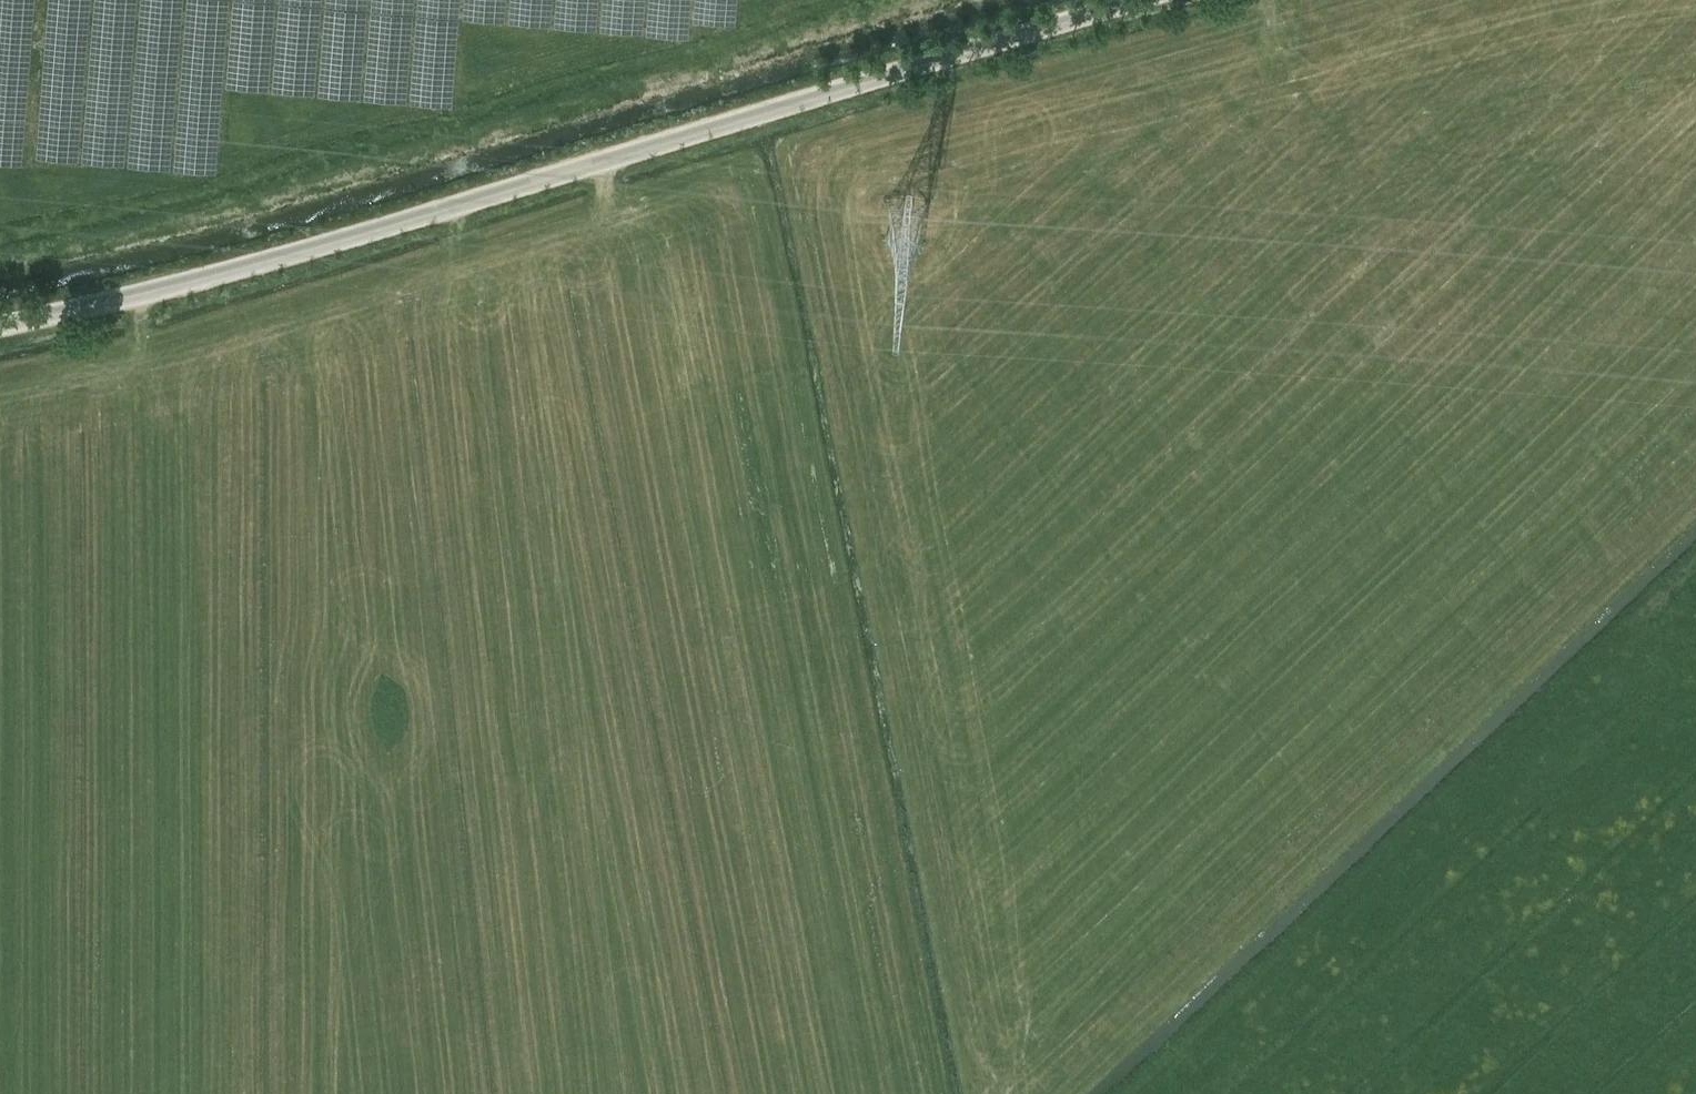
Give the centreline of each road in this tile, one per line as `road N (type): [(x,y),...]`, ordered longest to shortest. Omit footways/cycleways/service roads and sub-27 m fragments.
road 1 (unclassified): [(1158,0),(341,263),(0,345)]

